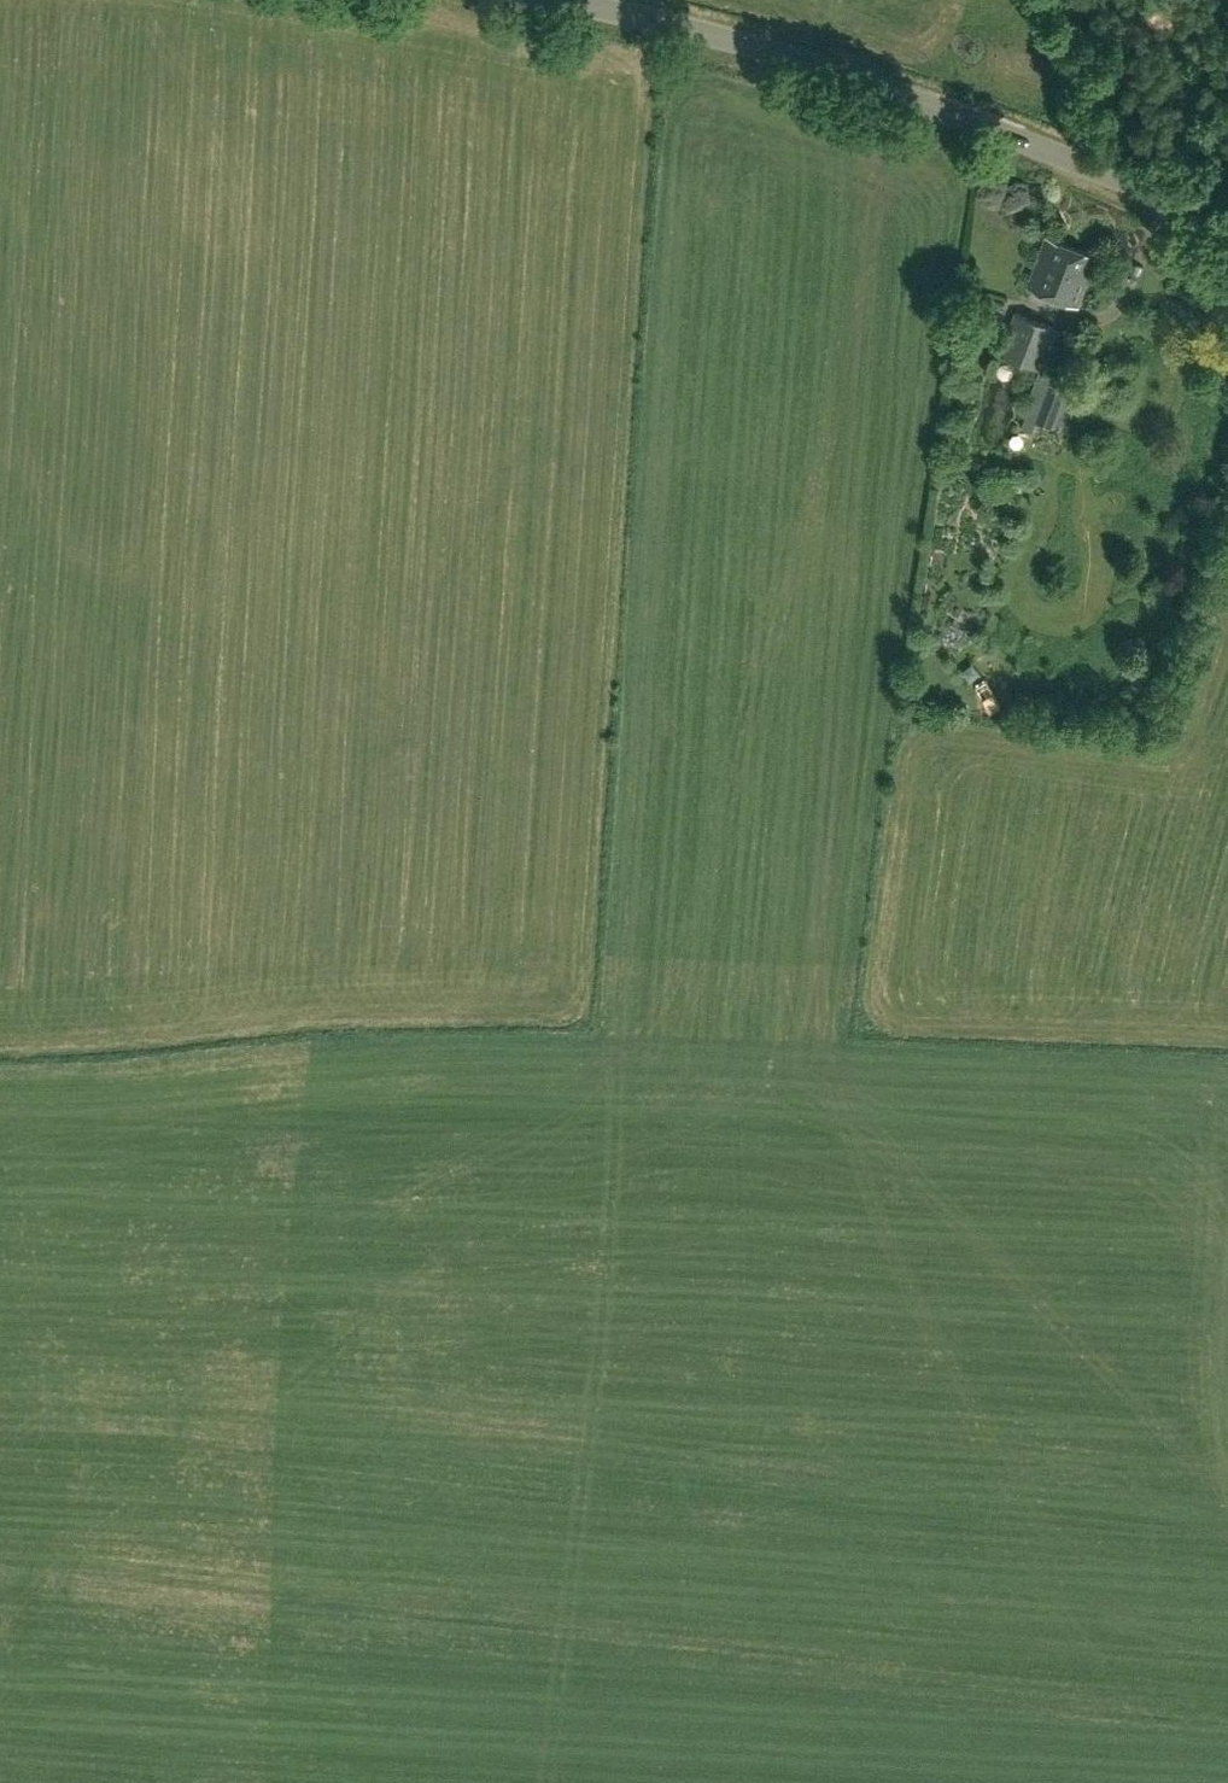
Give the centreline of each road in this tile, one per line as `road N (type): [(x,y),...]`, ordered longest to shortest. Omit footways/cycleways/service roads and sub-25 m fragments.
road 1 (tertiary): [(1227,225),(820,67),(553,0)]

